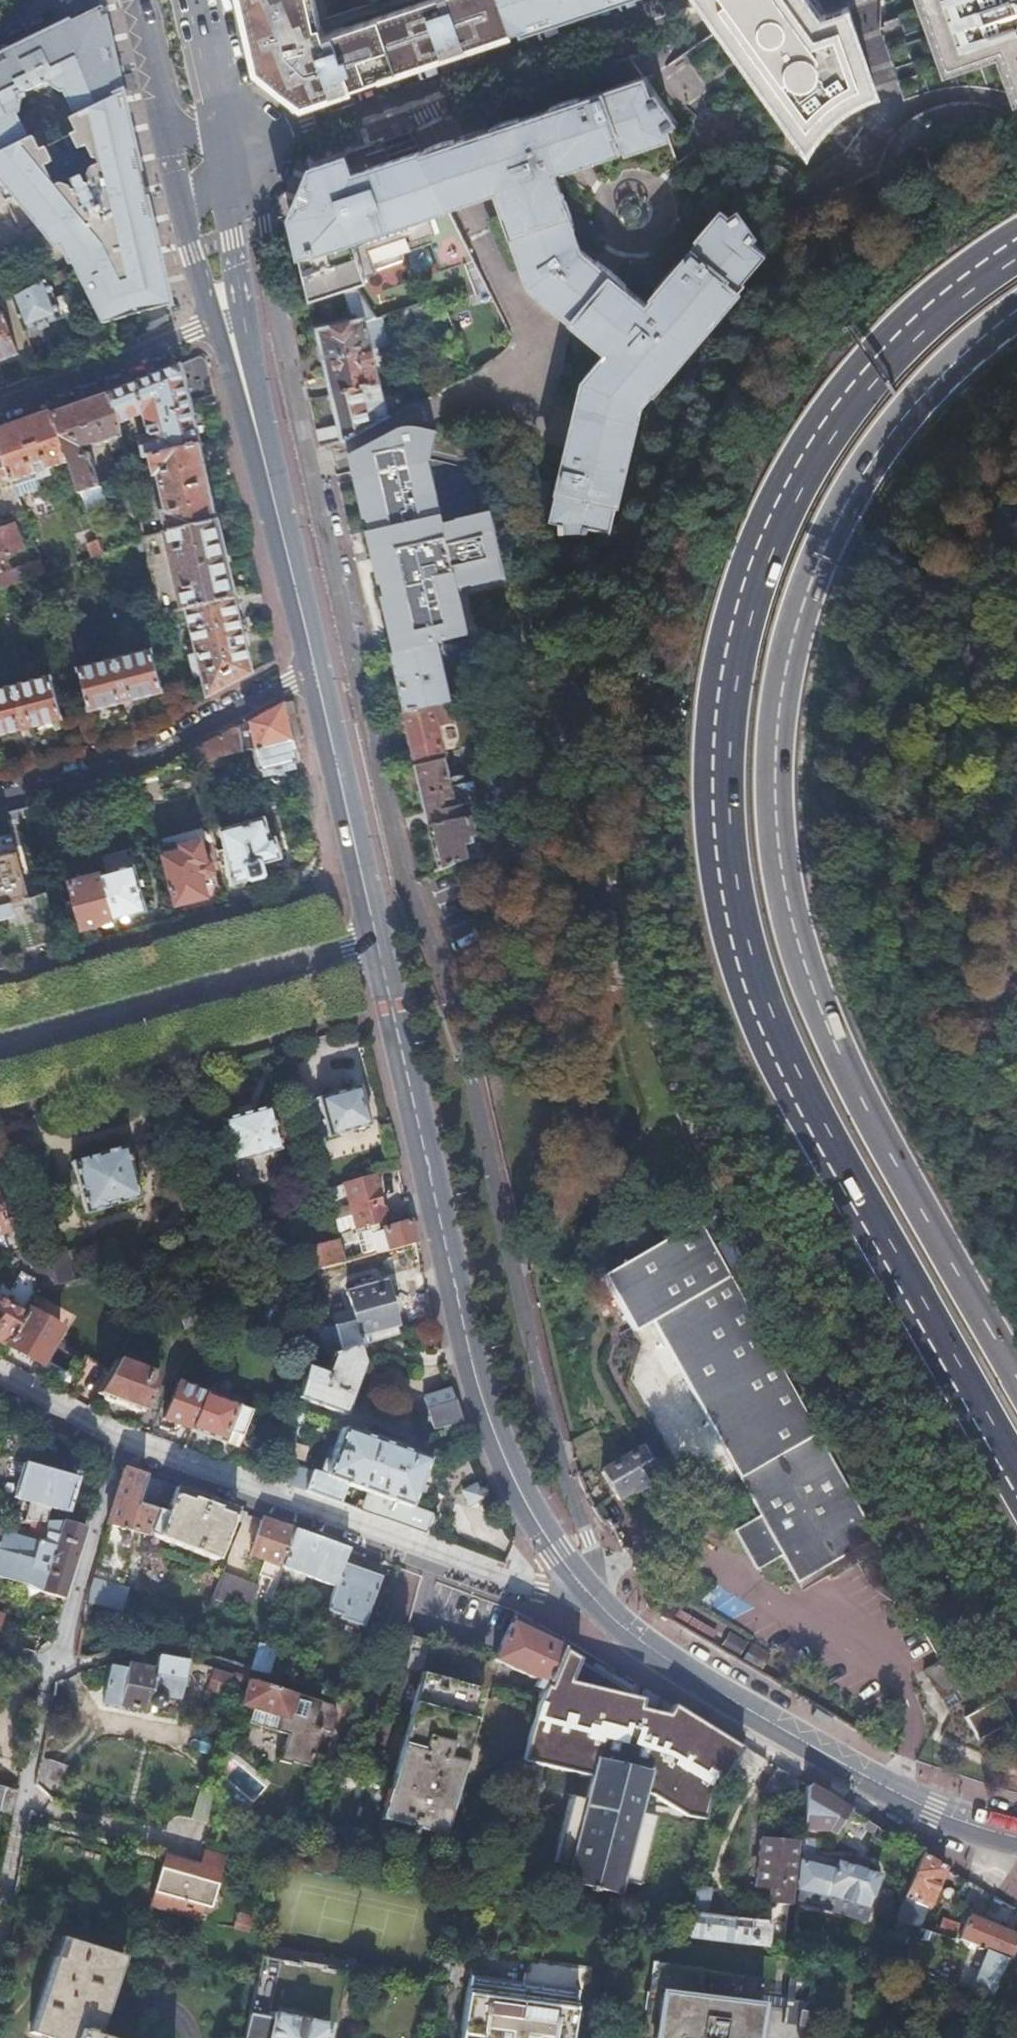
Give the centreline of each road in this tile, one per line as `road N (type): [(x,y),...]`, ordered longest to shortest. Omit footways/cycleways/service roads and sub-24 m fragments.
road 1 (residential): [(591,1594),(589,1537),(565,1480),(458,1009),(409,890),(281,324),(266,227),(222,156)]
road 2 (trunk): [(1016,241),(922,311),(854,387),(795,484),(760,561),(736,645),(724,774),(740,914),(776,1038),(1016,1487)]
road 3 (trunk): [(1016,1384),(832,1042),(784,896),(769,768),(800,583),(848,488),(950,363),(1016,312)]
road 4 (secondary): [(376,936),(465,1335),(494,1427),(545,1533),(591,1594)]
road 5 (unclassified): [(712,0),(222,156)]
road 6 (residential): [(119,1448),(521,1595),(591,1594)]
road 7 (secondary): [(591,1594),(659,1657),(891,1792),(1016,1836)]
road 8 (residential): [(0,1039),(376,936)]
road 9 (residential): [(0,799),(127,764),(315,668)]
road 10 (secondary): [(262,450),(222,156)]
road 11 (secondary): [(315,668),(376,936)]
road 12 (residential): [(210,318),(0,400)]
road 13 (secondary): [(262,450),(315,668)]
road 14 (residential): [(119,1448),(60,1659)]
road 15 (residential): [(60,1659),(22,1819)]
road 16 (secondary): [(222,156),(189,0)]
road 17 (secondary): [(210,318),(262,450)]
road 18 (secondary): [(138,0),(171,132)]
road 19 (residential): [(0,1388),(119,1448)]

